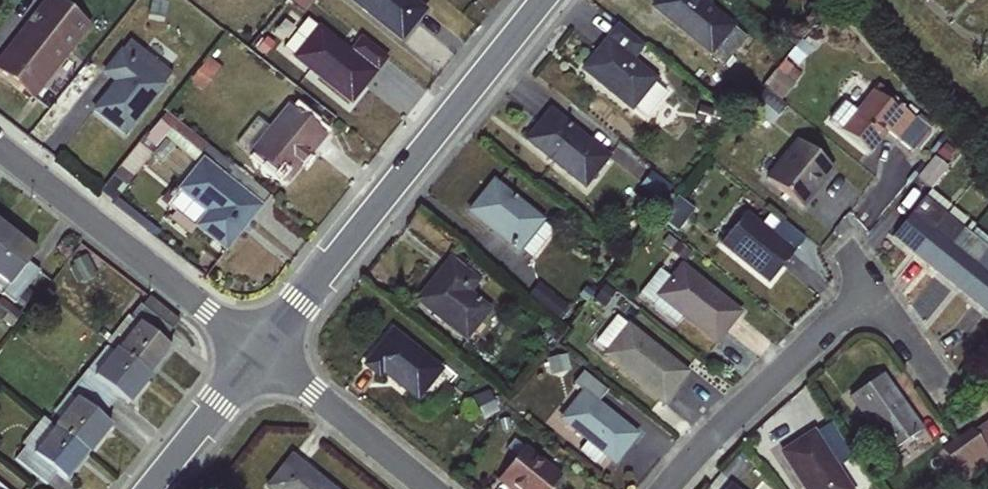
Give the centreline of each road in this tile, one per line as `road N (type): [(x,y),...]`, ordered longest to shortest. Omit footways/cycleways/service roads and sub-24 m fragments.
road 1 (residential): [(251,363),(537,0)]
road 2 (residential): [(251,363),(0,138)]
road 3 (residential): [(871,287),(829,308),(657,488)]
road 4 (residential): [(406,488),(251,363)]
road 5 (residential): [(148,488),(251,363)]

